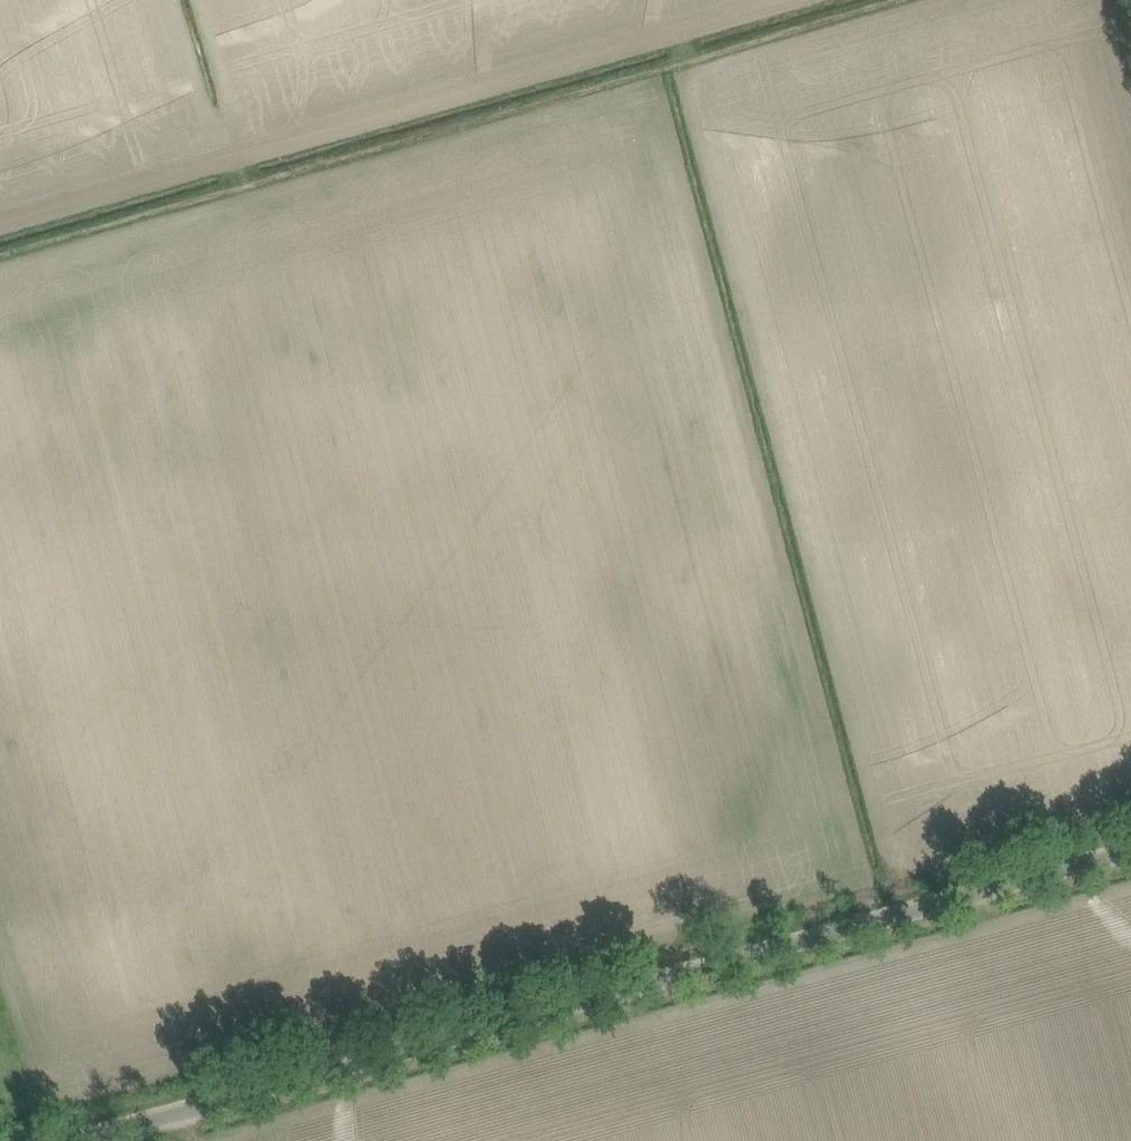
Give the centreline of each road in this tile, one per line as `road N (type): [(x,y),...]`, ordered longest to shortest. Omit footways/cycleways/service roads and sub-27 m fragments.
road 1 (unclassified): [(75,1140),(1130,848)]

